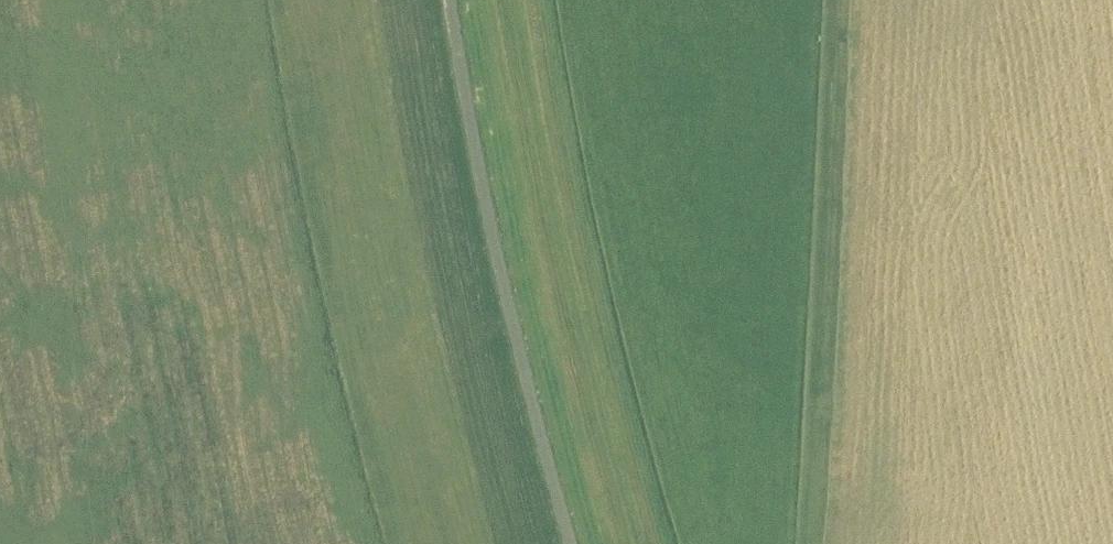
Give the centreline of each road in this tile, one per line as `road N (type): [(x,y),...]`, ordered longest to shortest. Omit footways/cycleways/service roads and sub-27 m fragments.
road 1 (track): [(804,543),(834,0)]

